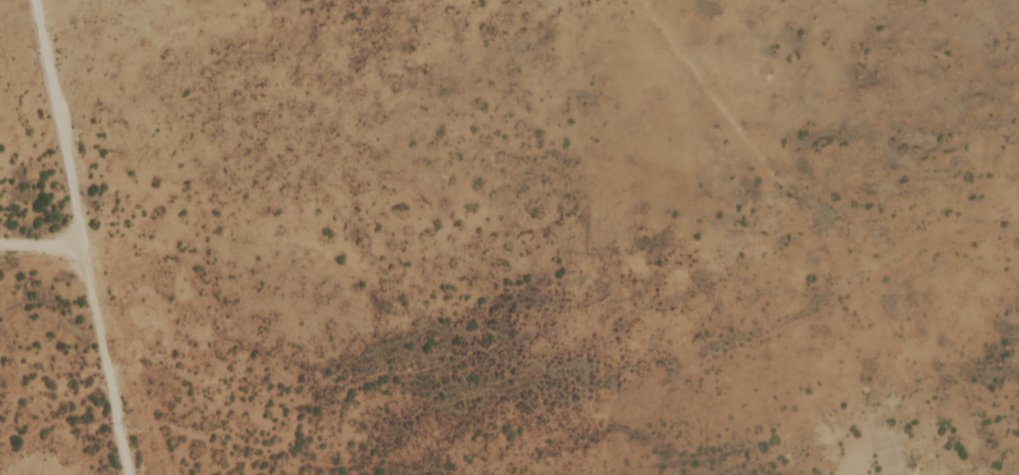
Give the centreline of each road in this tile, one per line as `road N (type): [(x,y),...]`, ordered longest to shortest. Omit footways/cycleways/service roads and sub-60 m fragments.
road 1 (residential): [(120,474),(42,0)]

